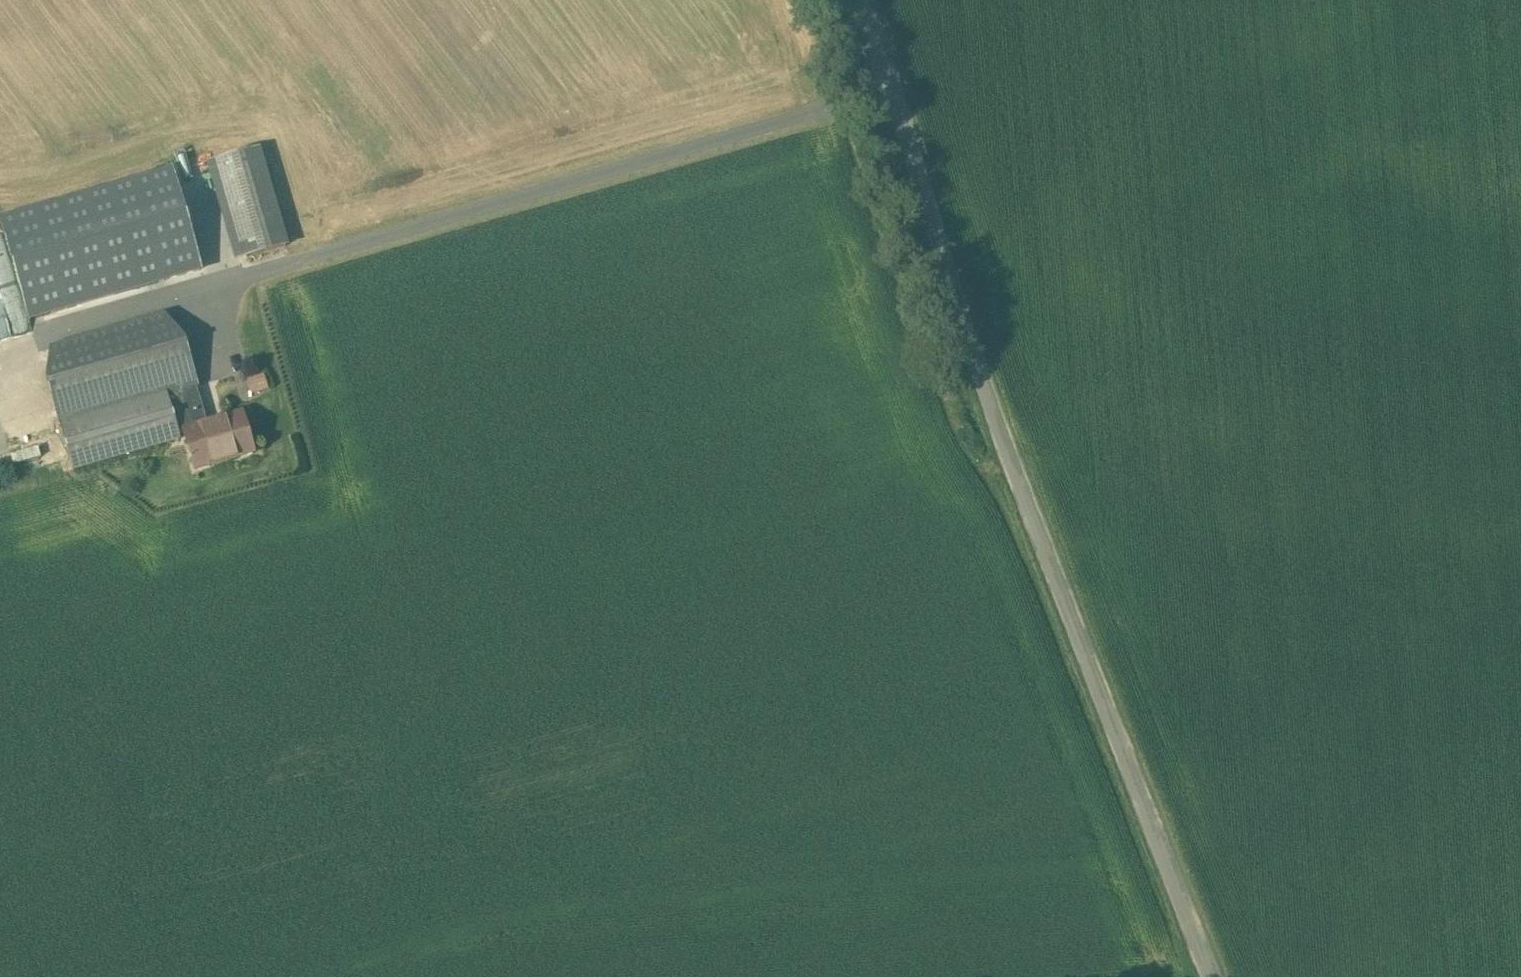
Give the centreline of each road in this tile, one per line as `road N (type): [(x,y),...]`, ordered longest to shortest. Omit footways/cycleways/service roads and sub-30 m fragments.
road 1 (unclassified): [(862,0),(1002,437),(1210,976)]

